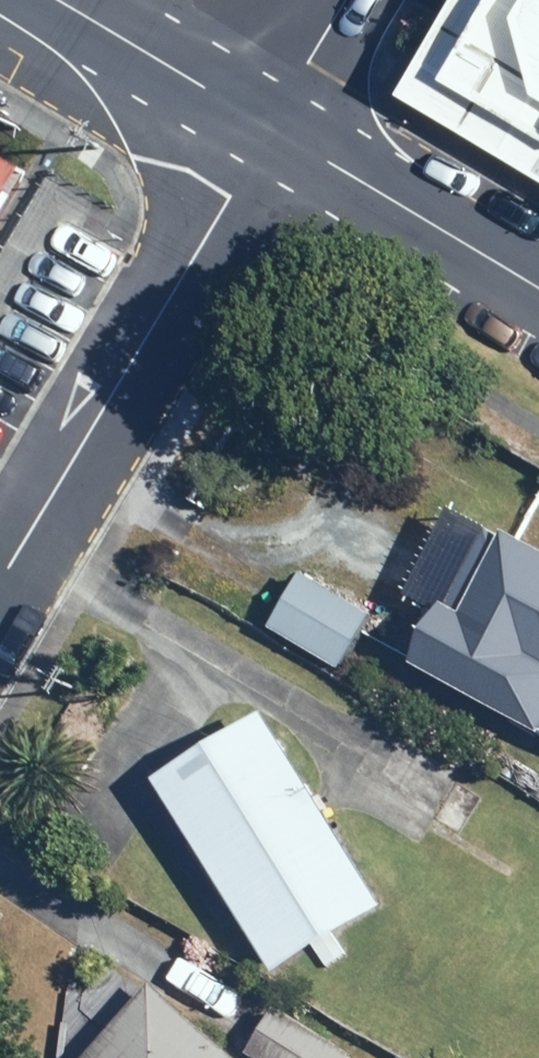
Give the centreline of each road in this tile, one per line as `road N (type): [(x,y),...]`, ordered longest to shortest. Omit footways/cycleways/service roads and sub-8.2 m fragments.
road 1 (residential): [(0,578),(266,123)]
road 2 (residential): [(266,123),(538,288)]
road 3 (residential): [(59,0),(266,123)]
road 4 (residential): [(266,123),(343,0)]

